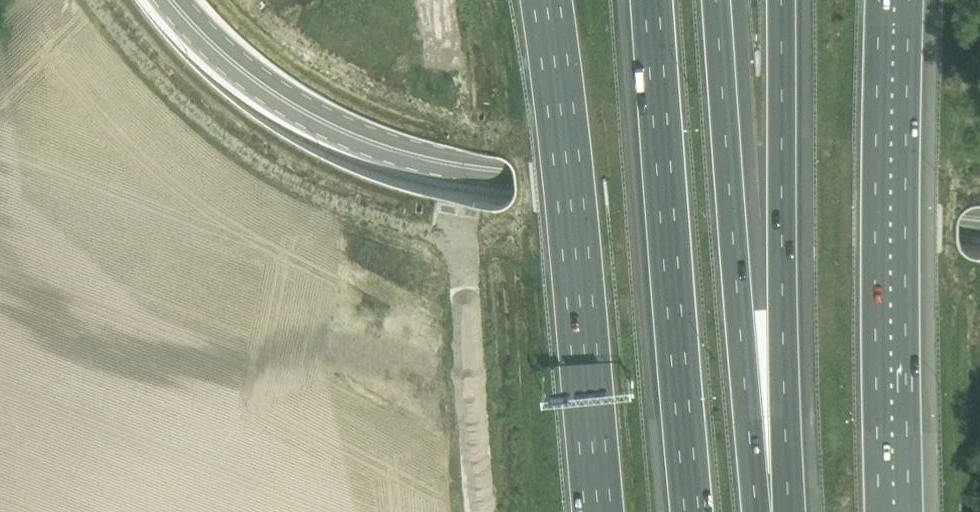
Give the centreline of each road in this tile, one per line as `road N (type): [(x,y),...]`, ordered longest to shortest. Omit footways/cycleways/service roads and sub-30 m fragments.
road 1 (tertiary): [(163,0),(253,96),(358,155),(428,177),(979,242)]
road 2 (motorway): [(769,511),(739,314),(717,0)]
road 3 (trunk): [(541,0),(595,511)]
road 4 (motorway): [(647,0),(691,511)]
road 5 (motorway): [(771,511),(780,0)]
road 6 (motorway): [(893,511),(895,0)]

